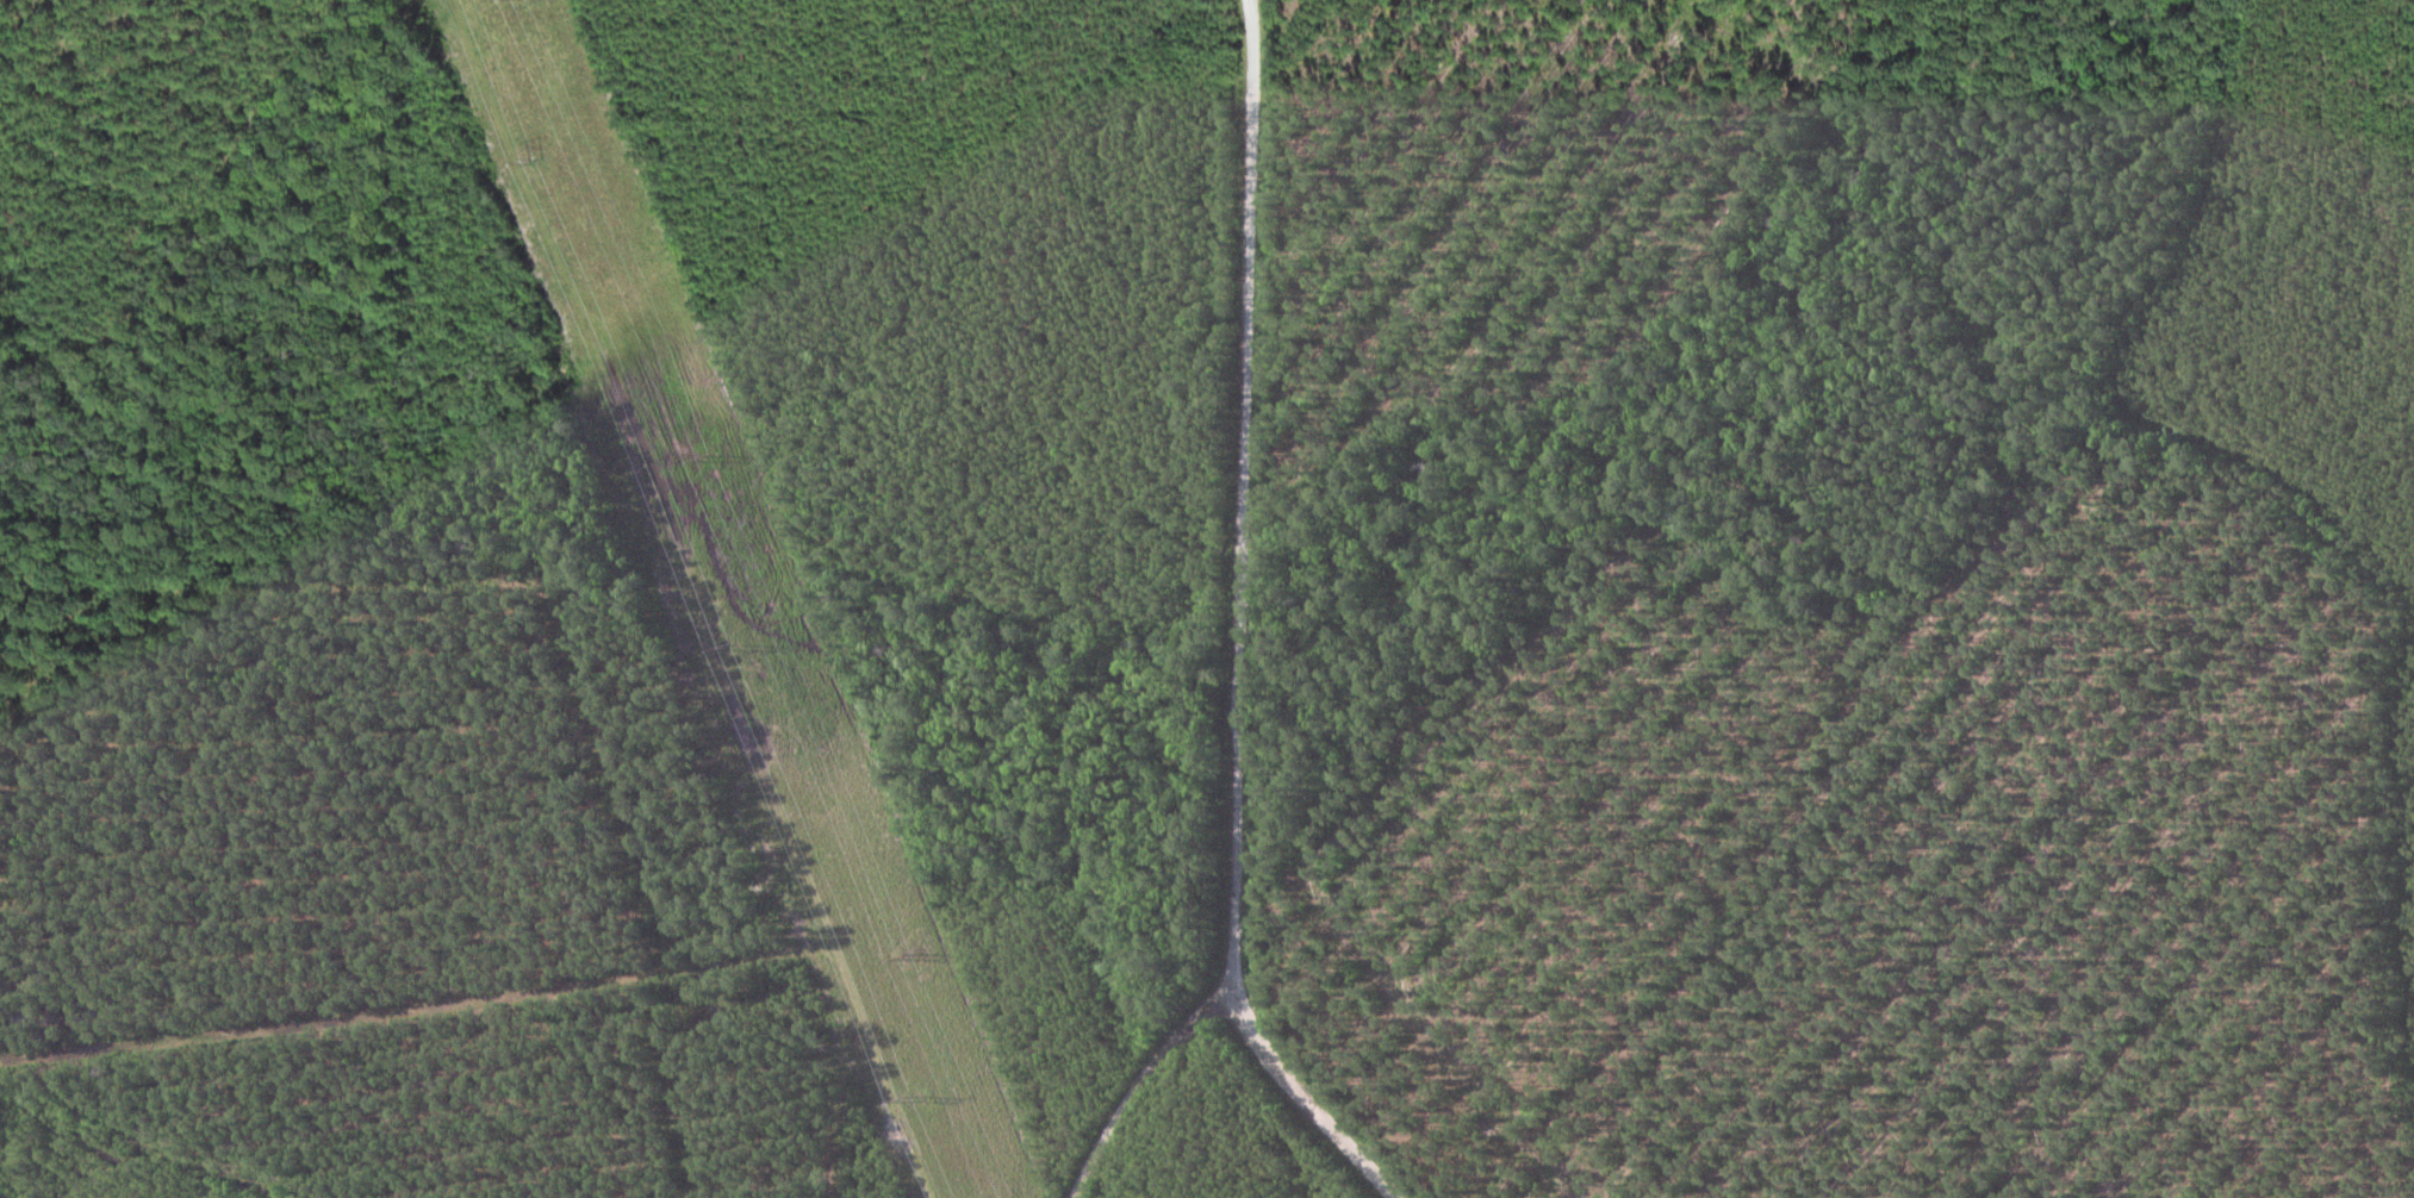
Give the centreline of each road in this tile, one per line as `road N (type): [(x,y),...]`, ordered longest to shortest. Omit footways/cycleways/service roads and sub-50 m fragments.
road 1 (residential): [(1078,1197),(1088,1179),(1242,1037),(1240,767),(1264,0)]
road 2 (residential): [(1242,1037),(1387,1197)]

